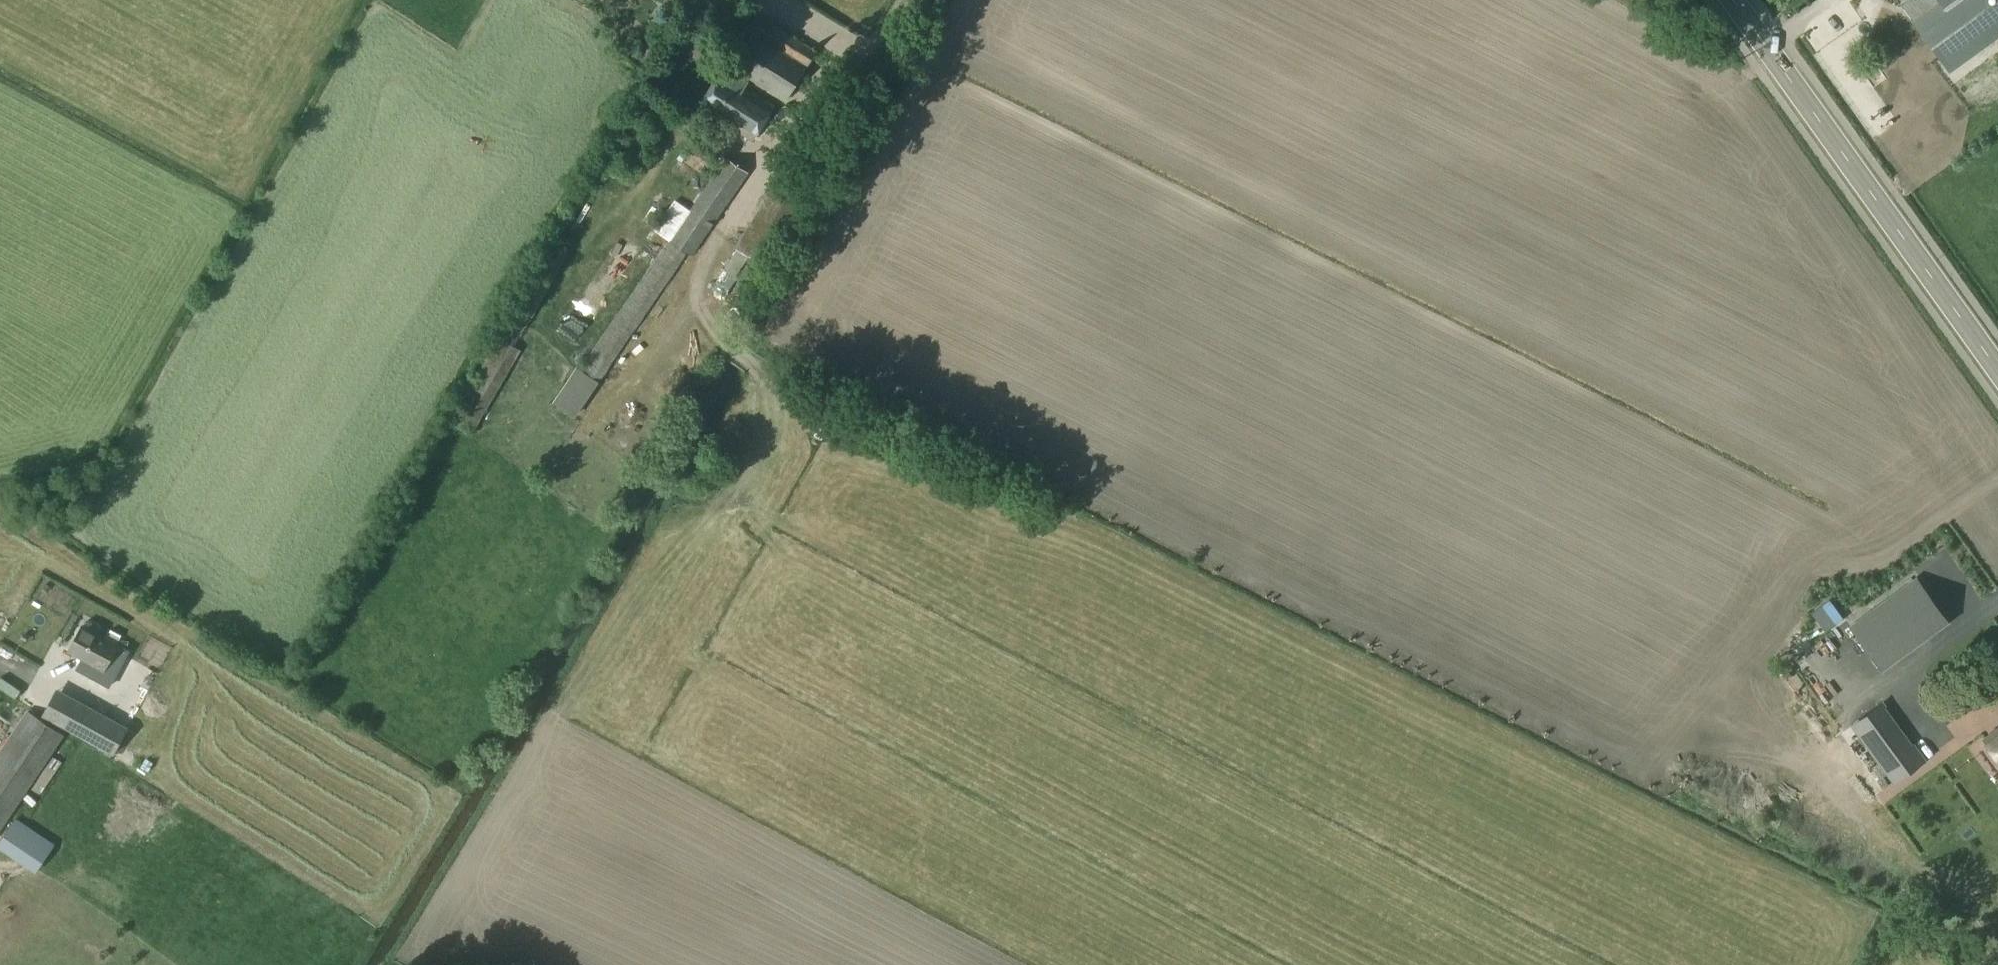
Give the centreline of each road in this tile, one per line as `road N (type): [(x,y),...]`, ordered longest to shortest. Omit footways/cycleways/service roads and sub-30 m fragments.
road 1 (secondary): [(1997,373),(1732,0)]

